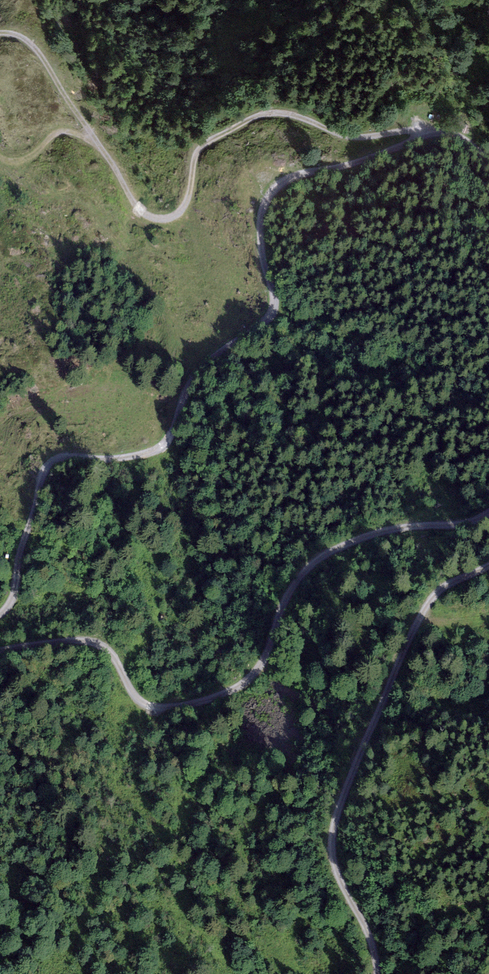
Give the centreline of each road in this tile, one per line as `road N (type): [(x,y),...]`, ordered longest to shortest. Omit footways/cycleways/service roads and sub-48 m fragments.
road 1 (track): [(0,596),(55,457),(153,449),(174,432),(209,345),(265,317),(274,284),(260,223),(280,184),(438,130),(488,160)]
road 2 (track): [(0,655),(101,645),(143,707),(191,705),(232,683),(265,638),(302,558),(369,531),(471,524),(488,513)]
road 3 (track): [(438,130),(345,137),(291,114),(263,114),(203,144),(189,197),(179,215),(162,220),(141,212),(33,38),(0,35)]
road 4 (track): [(488,552),(426,595),(329,811),(333,879),(366,951),(368,973)]

